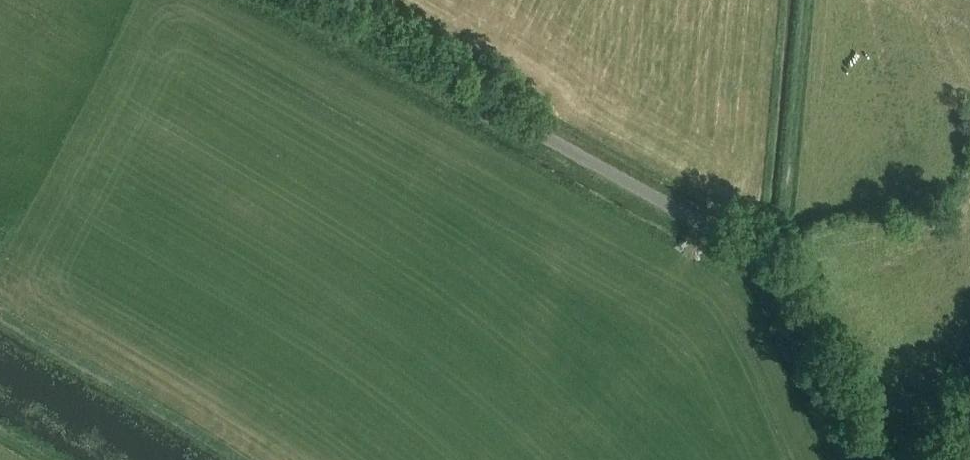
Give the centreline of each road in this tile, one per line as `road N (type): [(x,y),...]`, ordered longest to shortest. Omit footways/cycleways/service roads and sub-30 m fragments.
road 1 (unclassified): [(295,0),(752,251),(797,314),(858,459)]
road 2 (track): [(0,323),(232,459)]

